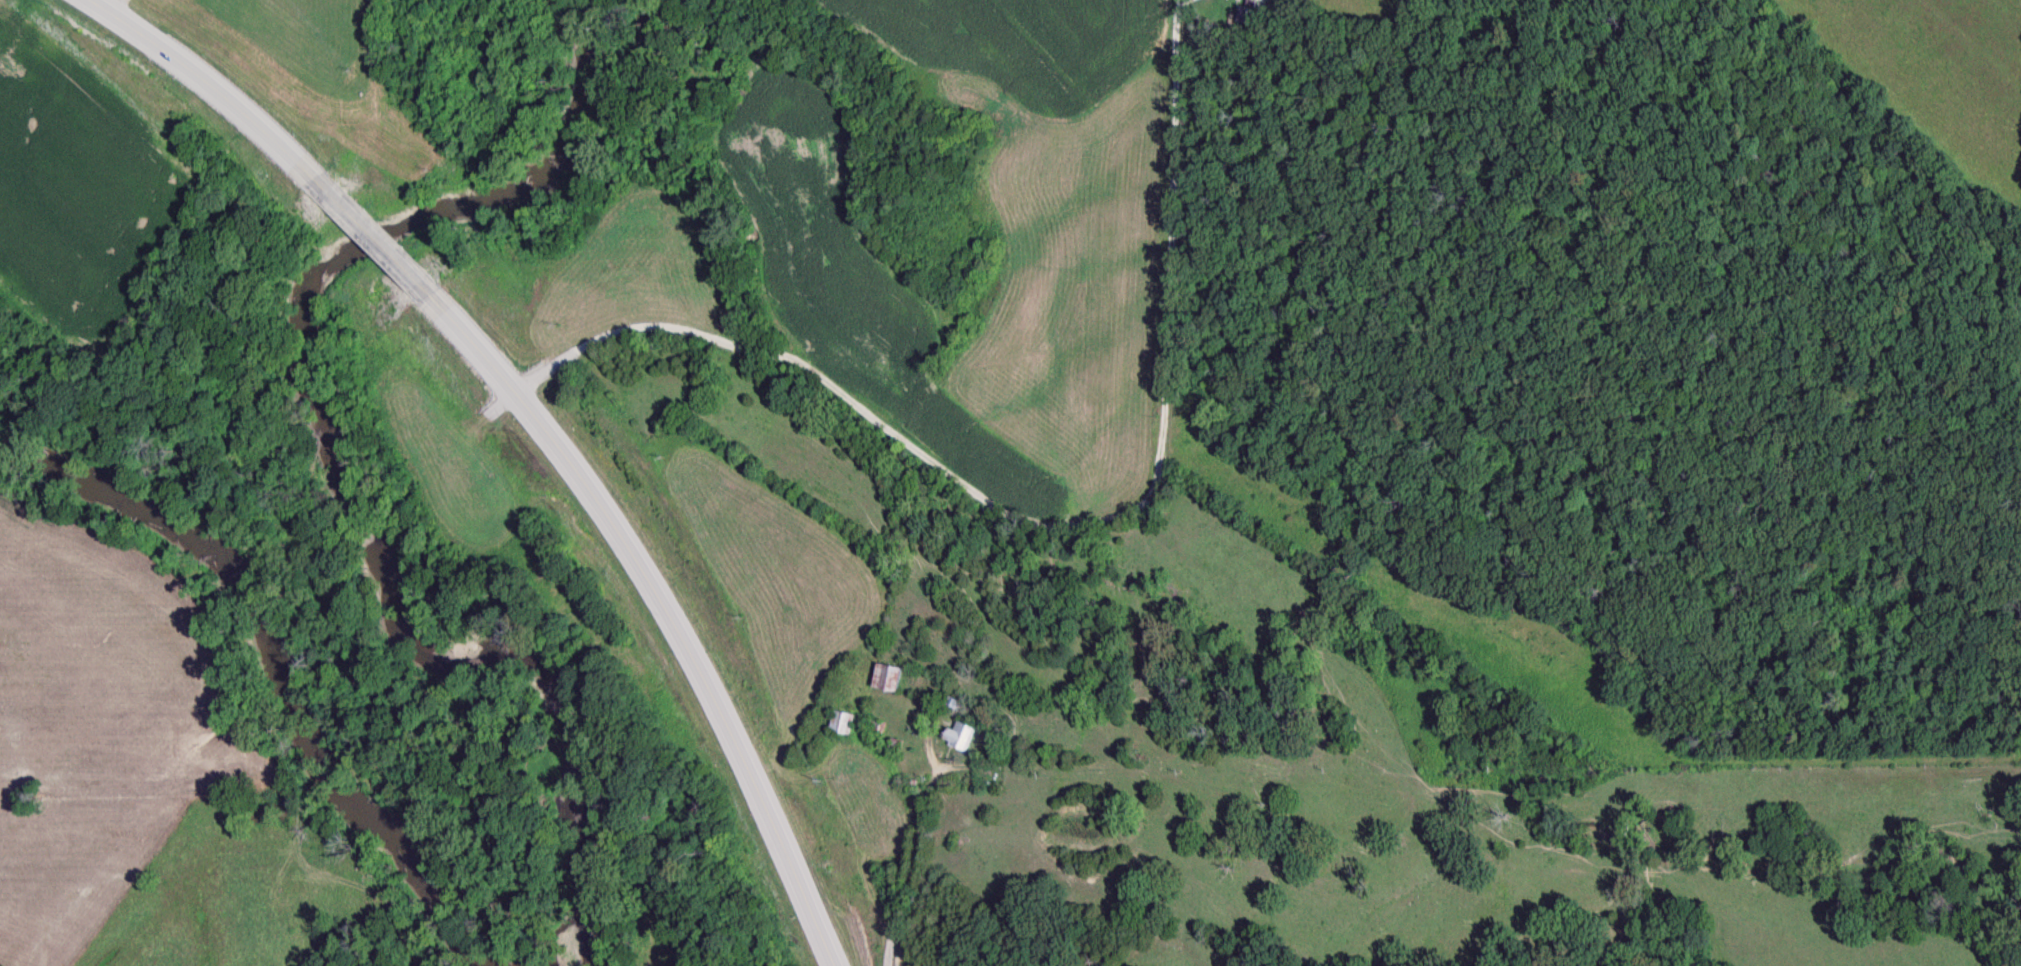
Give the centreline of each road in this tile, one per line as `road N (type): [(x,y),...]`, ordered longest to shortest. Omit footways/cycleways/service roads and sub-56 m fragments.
road 1 (secondary): [(830,965),(659,597),(509,391),(347,213),(233,113),(75,0)]

